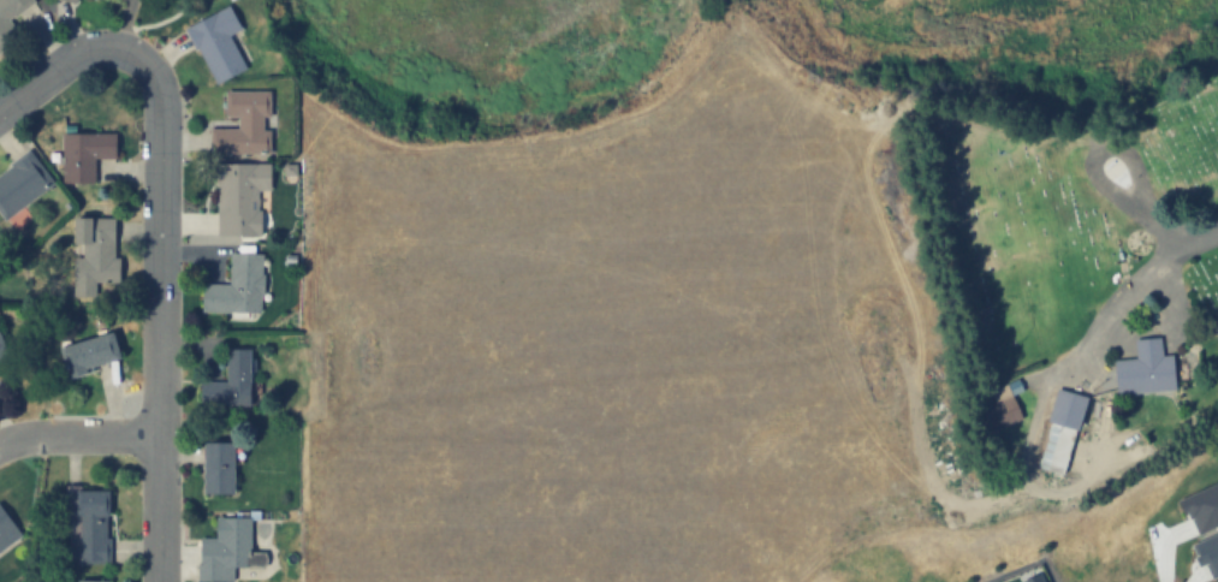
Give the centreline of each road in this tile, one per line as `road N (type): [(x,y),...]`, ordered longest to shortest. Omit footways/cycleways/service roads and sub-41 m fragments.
road 1 (residential): [(0,114),(75,55),(101,47),(150,69),(162,184),(160,581)]
road 2 (residential): [(158,435),(49,433),(0,445)]

